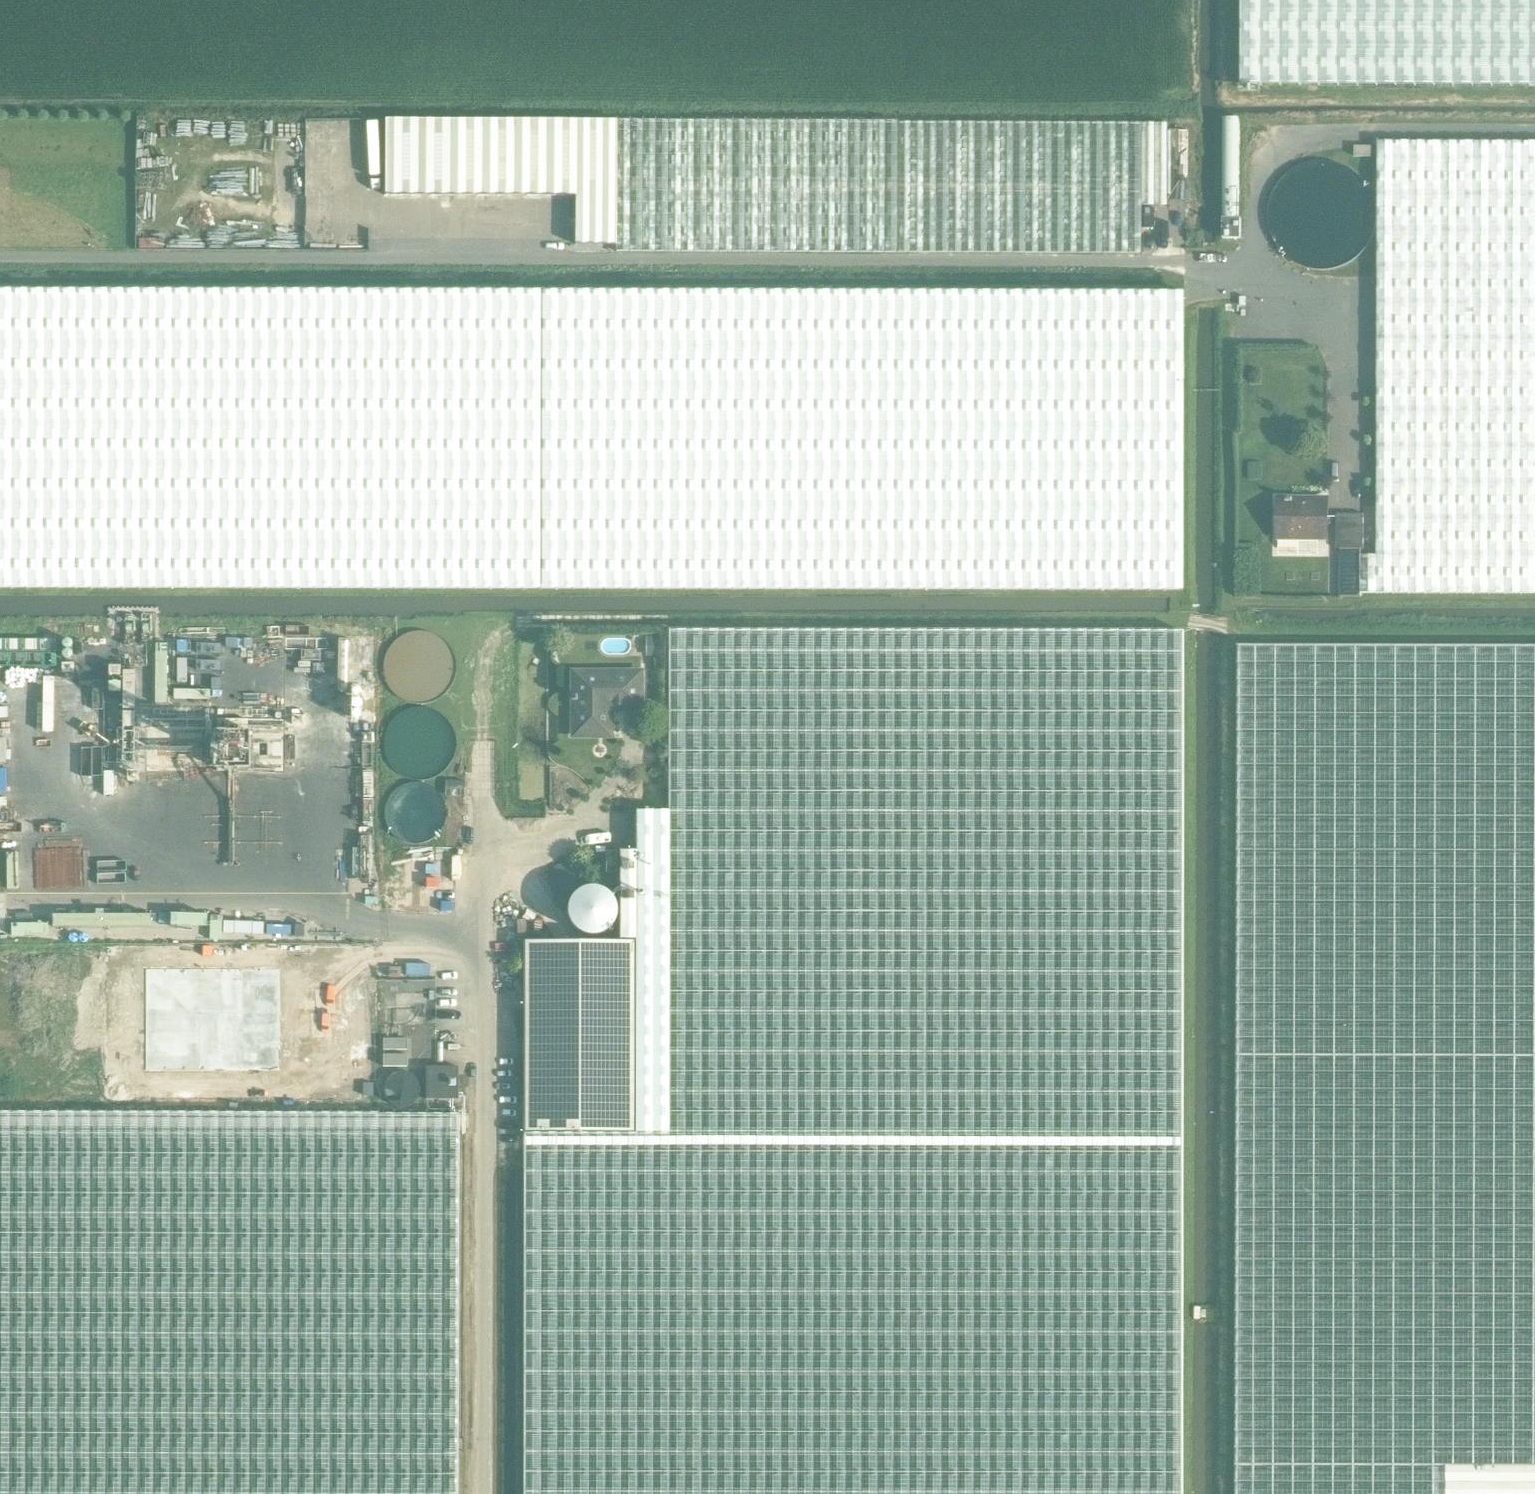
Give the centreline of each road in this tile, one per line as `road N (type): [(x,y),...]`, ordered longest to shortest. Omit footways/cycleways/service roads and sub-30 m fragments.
road 1 (unclassified): [(0,258),(1184,261)]
road 2 (unclassified): [(489,842),(489,1493)]

